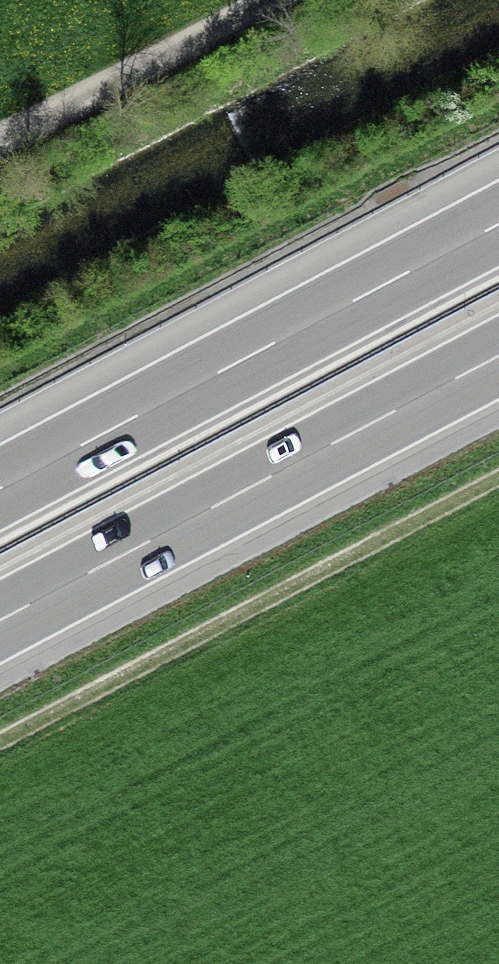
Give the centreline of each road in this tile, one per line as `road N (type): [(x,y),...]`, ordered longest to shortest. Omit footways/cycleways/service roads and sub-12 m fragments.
road 1 (motorway): [(0,620),(498,355)]
road 2 (motorway): [(498,224),(0,488)]
road 3 (track): [(0,742),(498,479)]
road 4 (track): [(273,0),(0,144)]

